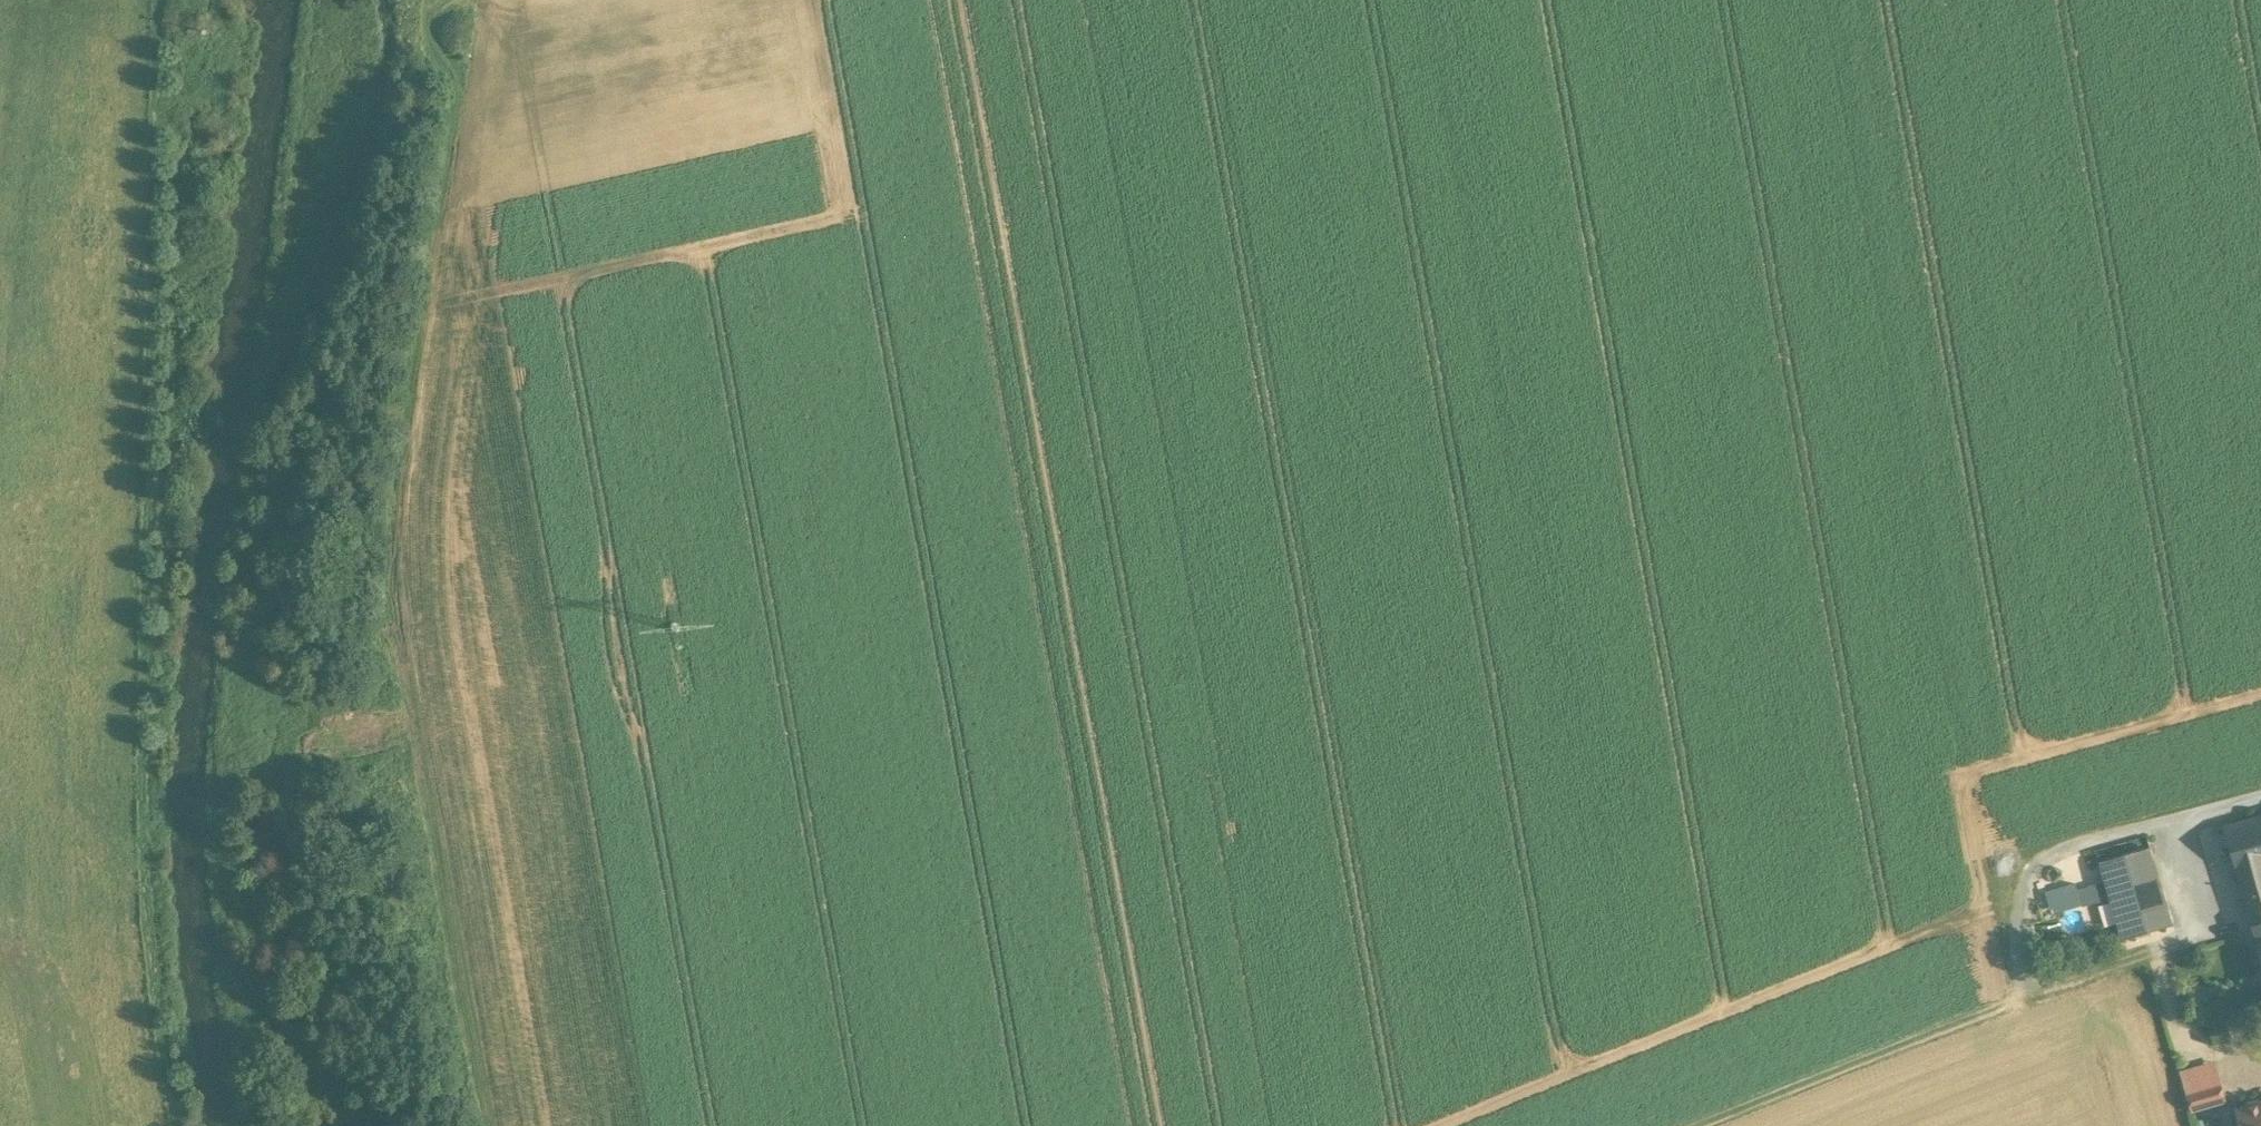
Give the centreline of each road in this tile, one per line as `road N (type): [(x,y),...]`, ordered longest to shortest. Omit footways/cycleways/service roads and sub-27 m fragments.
road 1 (track): [(479,1125),(383,545),(450,85),(426,23),(431,0)]
road 2 (track): [(2260,806),(2078,860),(2045,879),(2051,980),(2010,1006),(1715,1125)]

